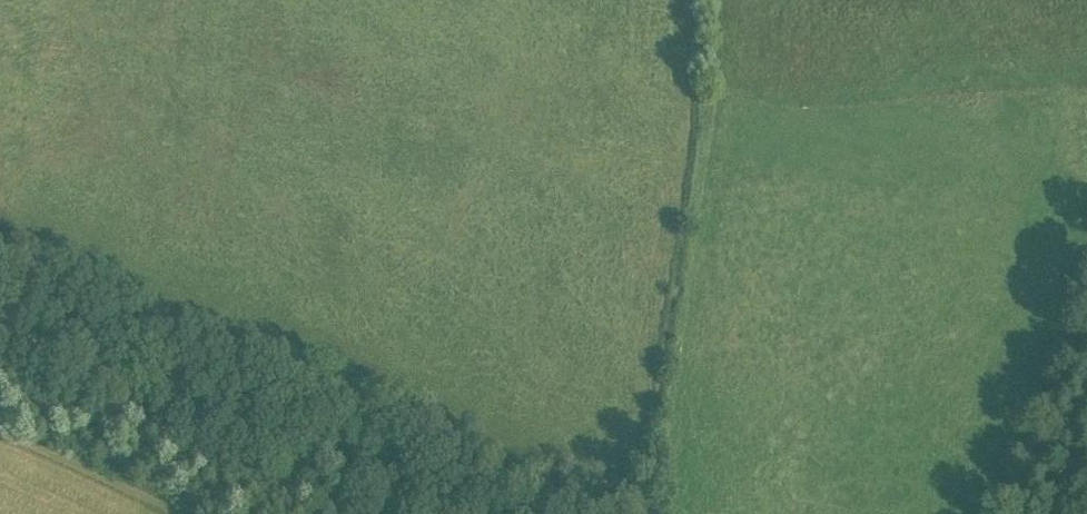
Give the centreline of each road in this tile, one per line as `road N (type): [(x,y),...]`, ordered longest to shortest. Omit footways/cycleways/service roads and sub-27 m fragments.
road 1 (track): [(430,513),(0,328)]

